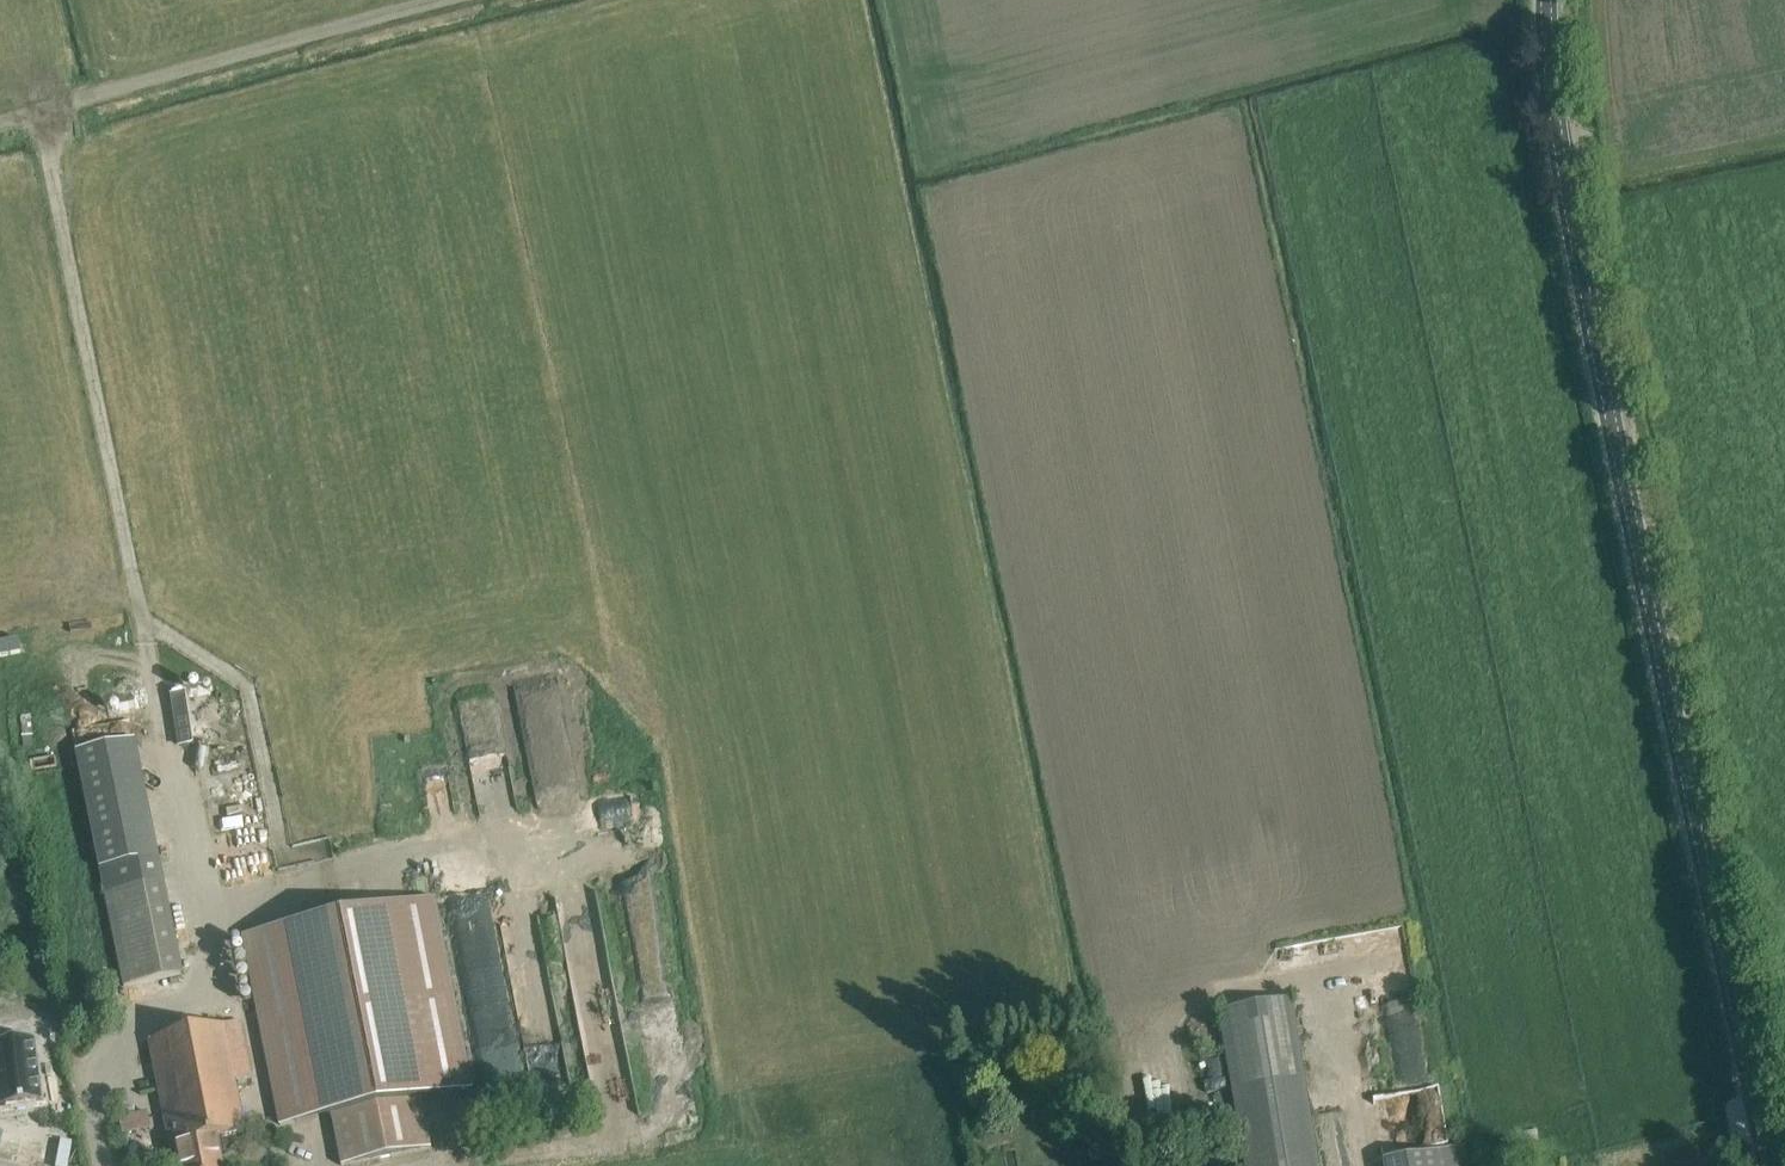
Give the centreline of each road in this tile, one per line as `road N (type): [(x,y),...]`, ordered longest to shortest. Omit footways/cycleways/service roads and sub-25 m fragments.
road 1 (unclassified): [(1773,1165),(1554,126),(1546,0)]
road 2 (unclassified): [(0,121),(446,0)]

